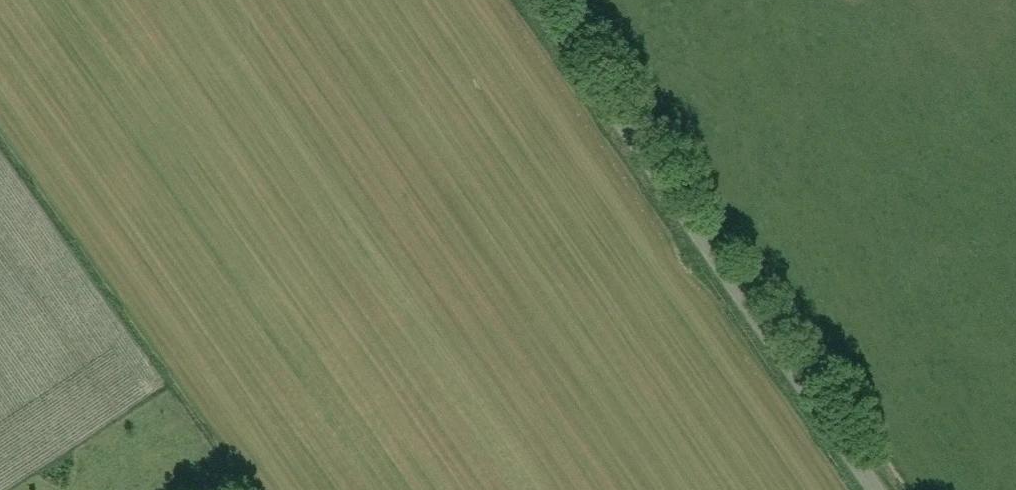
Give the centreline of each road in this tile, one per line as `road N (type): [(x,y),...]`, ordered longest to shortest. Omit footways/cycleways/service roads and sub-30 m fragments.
road 1 (unclassified): [(869,489),(536,0)]

